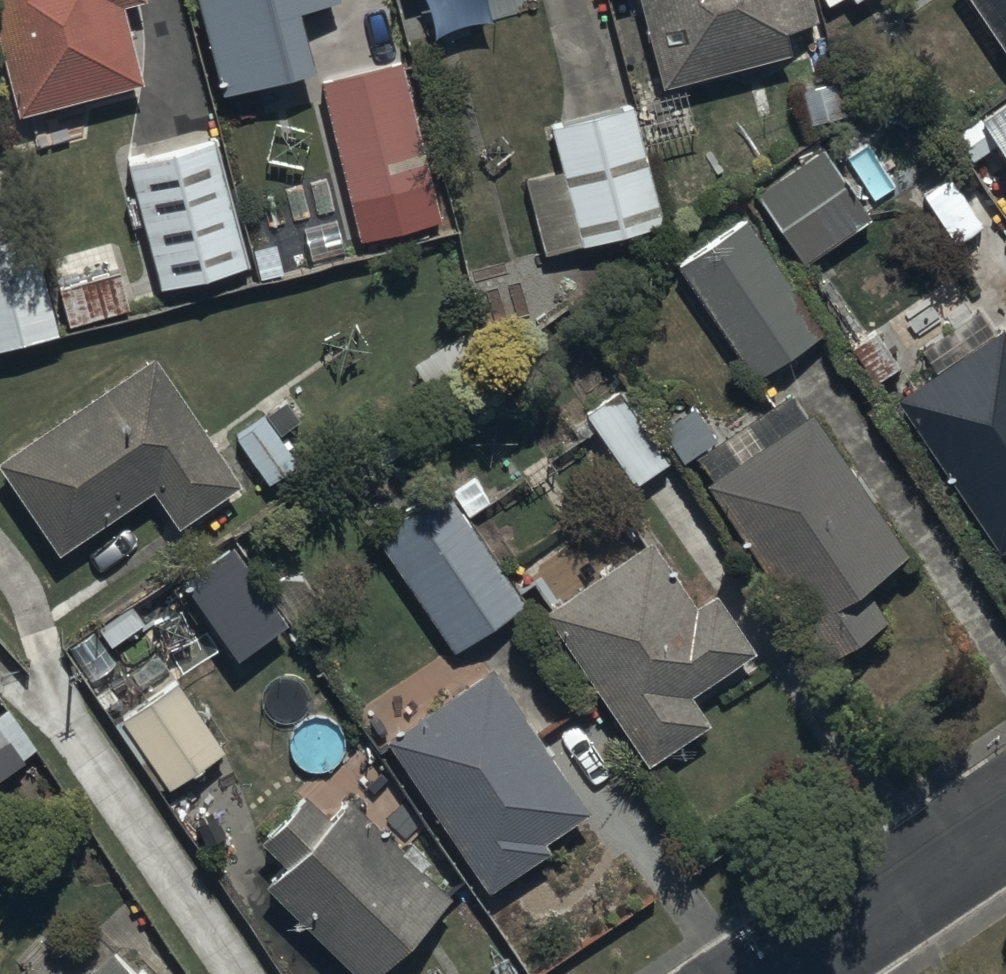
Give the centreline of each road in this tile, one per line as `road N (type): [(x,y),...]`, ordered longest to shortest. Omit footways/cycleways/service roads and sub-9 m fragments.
road 1 (residential): [(769,973),(1005,812)]

